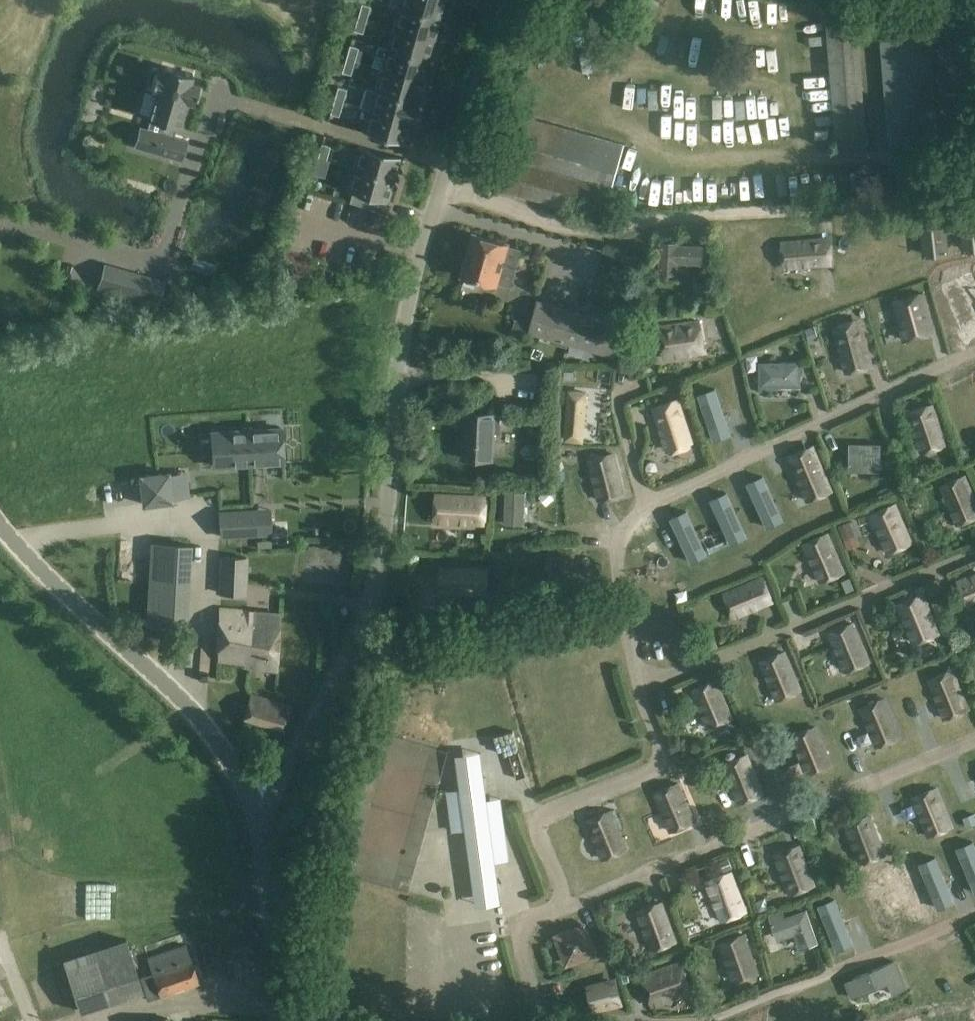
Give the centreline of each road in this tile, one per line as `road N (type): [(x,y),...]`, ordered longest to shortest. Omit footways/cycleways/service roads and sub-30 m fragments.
road 1 (unclassified): [(250,802),(273,787),(310,731),(362,623),(383,542),(410,295),(468,107),(513,0)]
road 2 (unclassified): [(250,802),(212,731),(0,525)]
road 3 (unclassified): [(287,1020),(250,802)]

